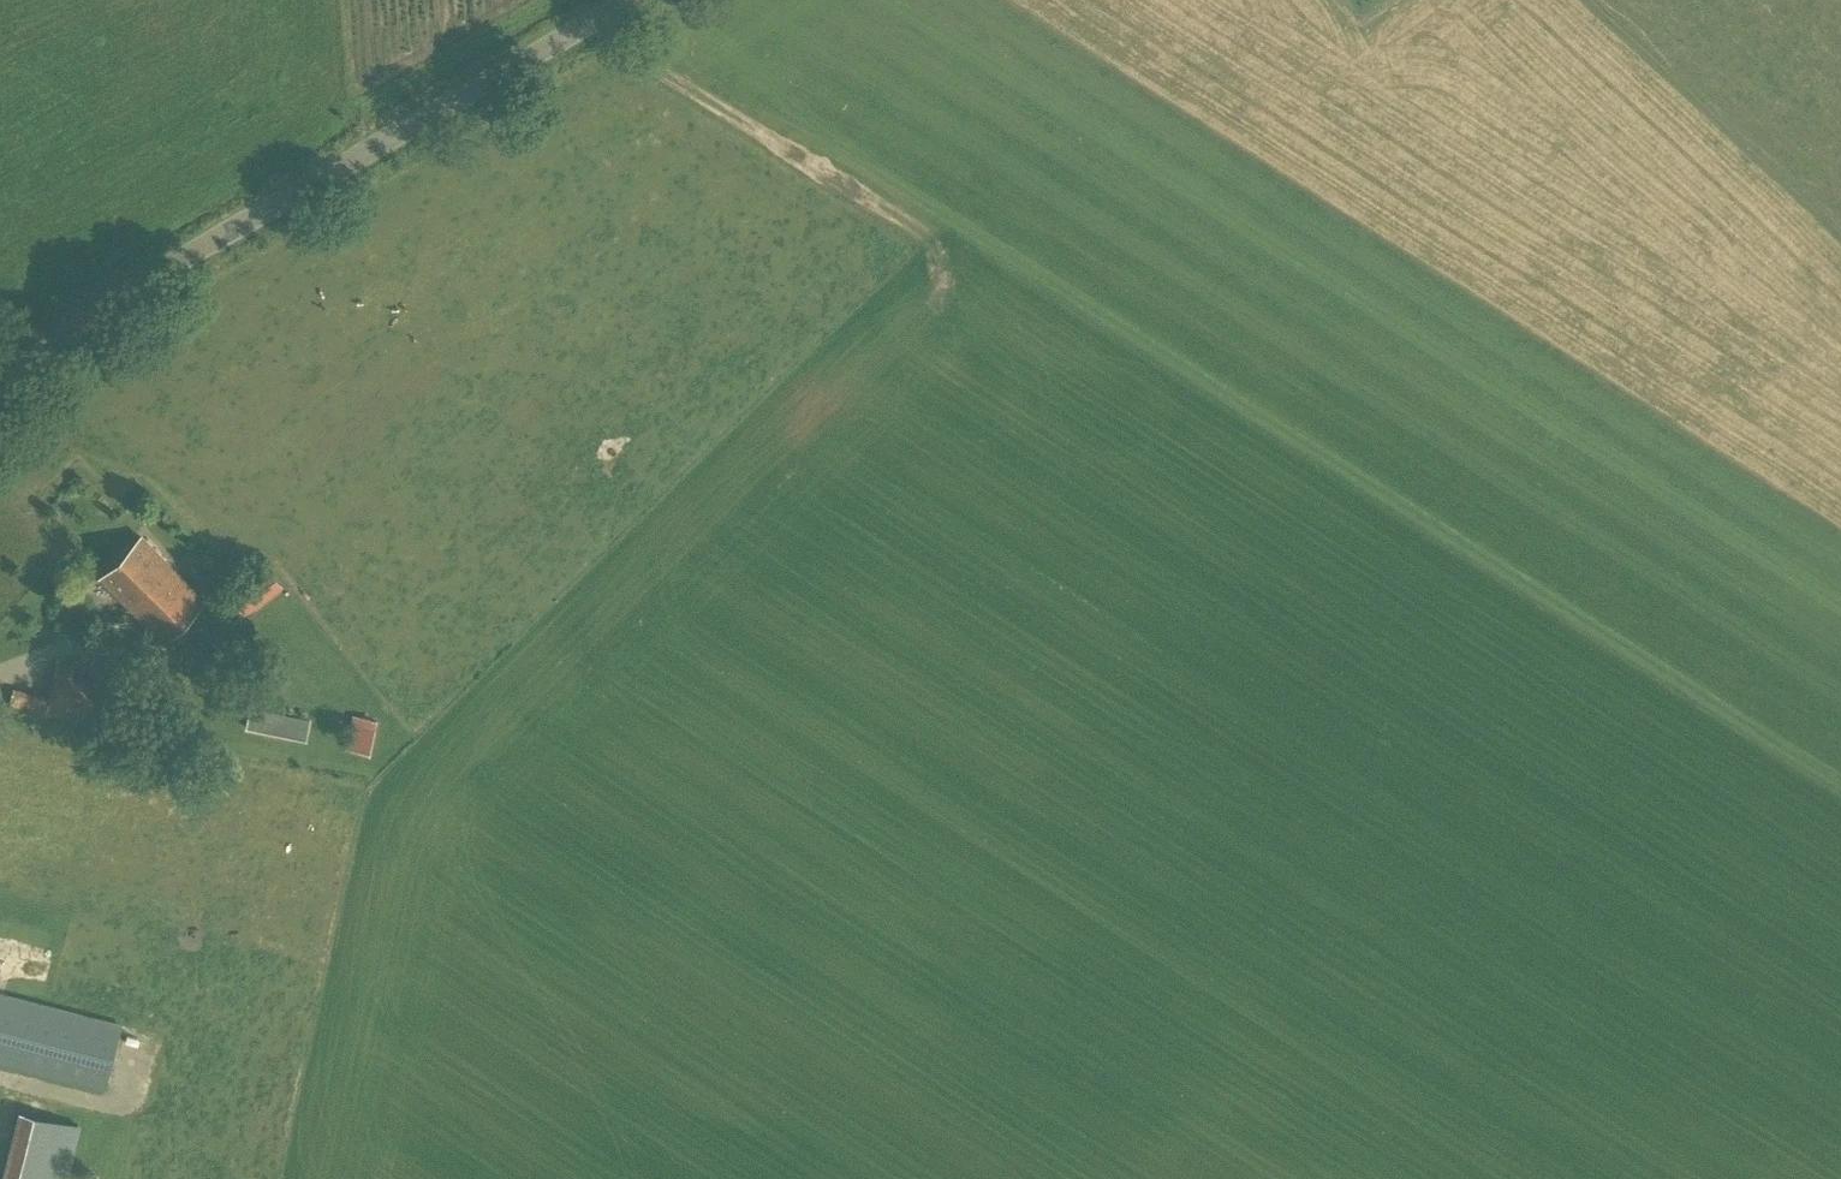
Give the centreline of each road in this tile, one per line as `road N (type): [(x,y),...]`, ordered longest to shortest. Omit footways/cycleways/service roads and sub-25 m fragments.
road 1 (unclassified): [(0,412),(162,268),(626,0)]

